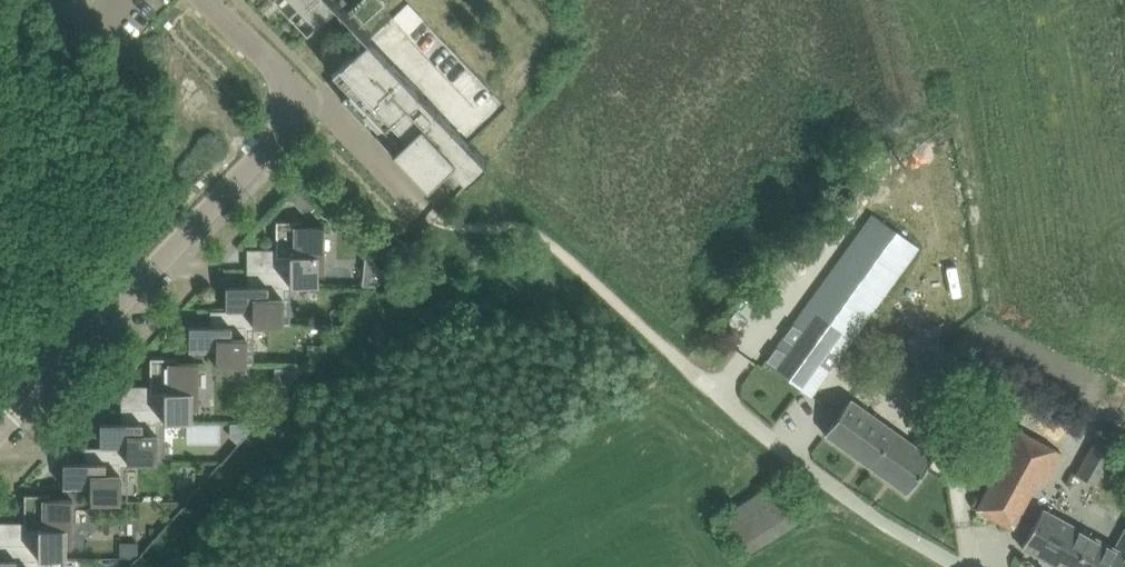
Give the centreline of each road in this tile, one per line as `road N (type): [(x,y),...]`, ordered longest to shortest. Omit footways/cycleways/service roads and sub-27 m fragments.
road 1 (track): [(966,566),(838,488),(545,243),(435,219)]
road 2 (residential): [(0,427),(272,141),(294,100)]
road 3 (residential): [(435,219),(316,103),(294,100)]
road 4 (residential): [(294,100),(285,79),(204,0)]

